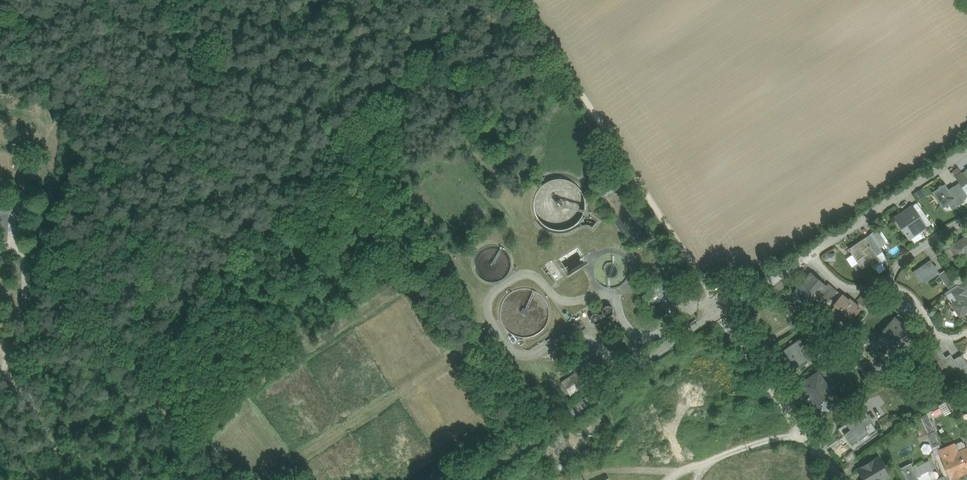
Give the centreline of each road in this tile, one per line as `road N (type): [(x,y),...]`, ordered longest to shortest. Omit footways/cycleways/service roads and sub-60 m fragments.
road 1 (track): [(525,0),(722,311)]
road 2 (unclassified): [(479,479),(722,311)]
road 3 (track): [(497,329),(300,458)]
road 4 (residential): [(722,311),(833,479)]
road 5 (residential): [(810,254),(966,150)]
road 6 (unclassified): [(0,385),(29,393),(68,479)]

